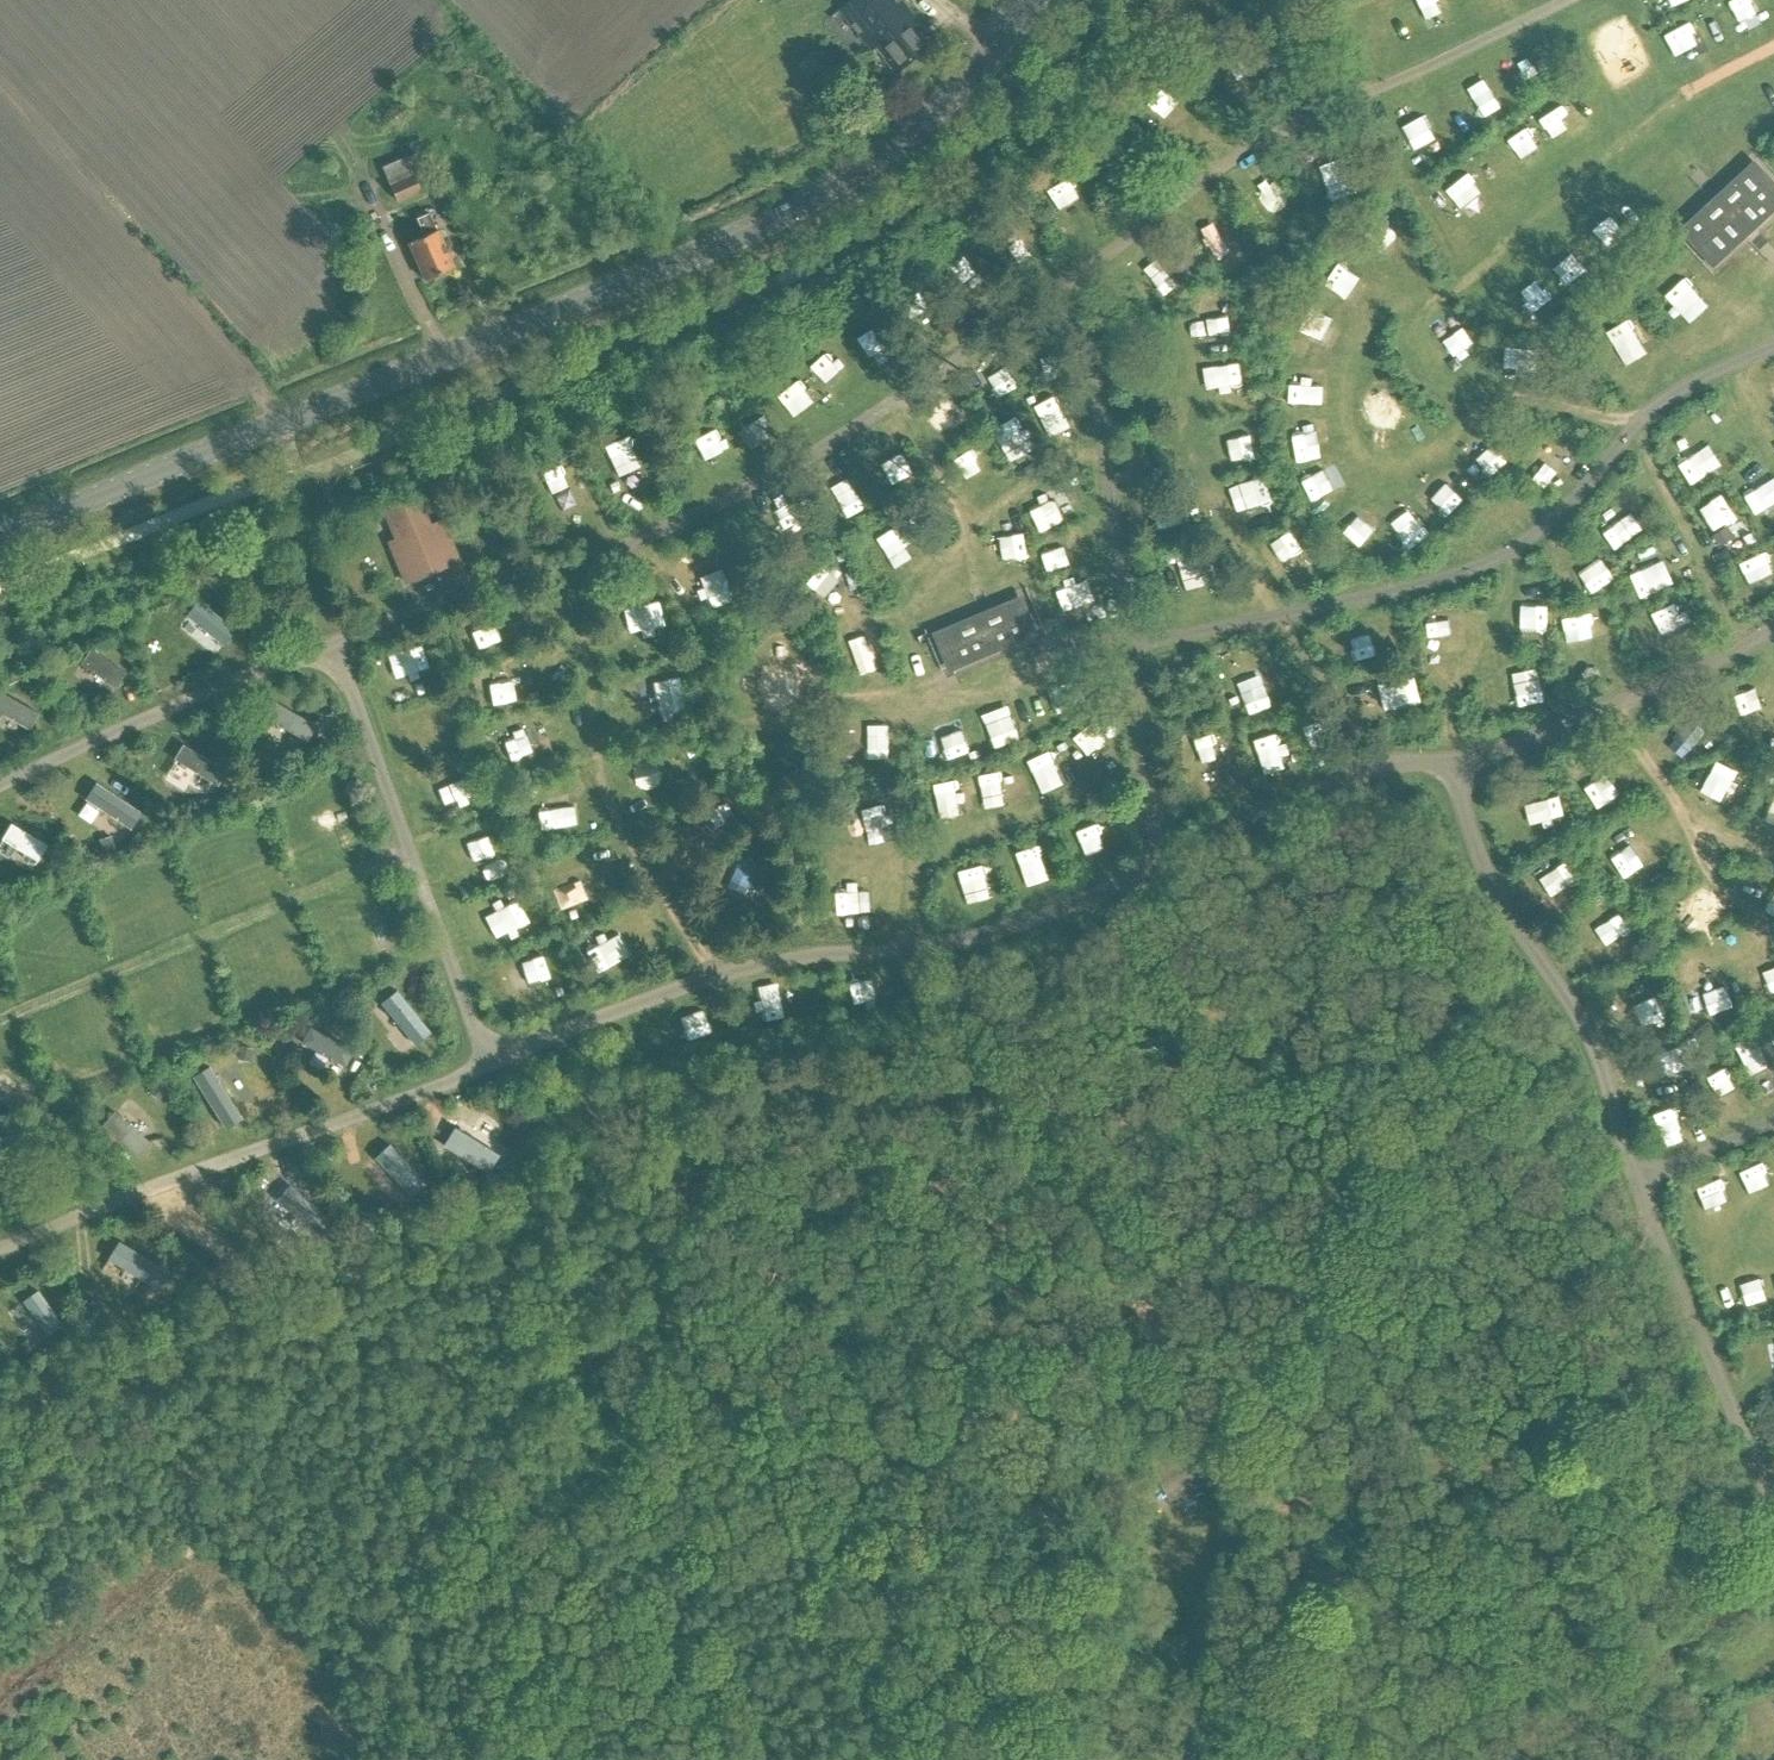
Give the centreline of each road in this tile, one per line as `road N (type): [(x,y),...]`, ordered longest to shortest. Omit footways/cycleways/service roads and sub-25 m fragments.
road 1 (tertiary): [(0,535),(795,210),(906,138),(1033,0)]

